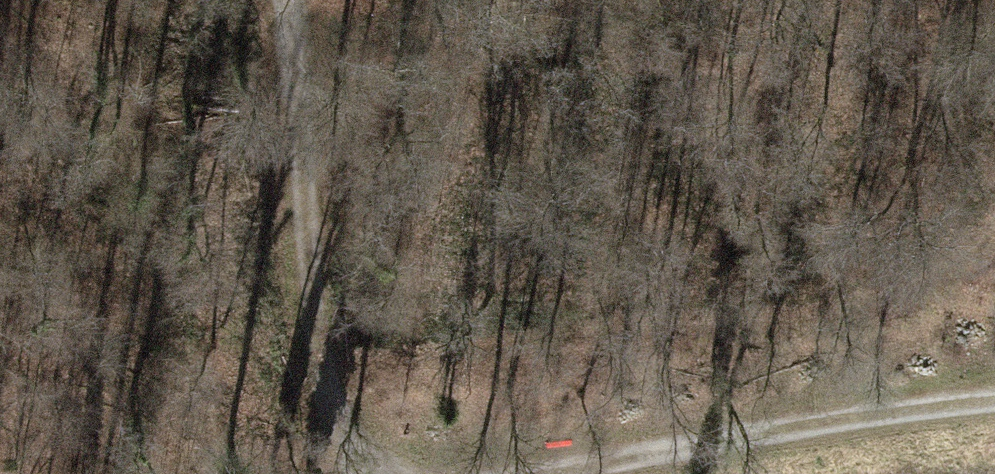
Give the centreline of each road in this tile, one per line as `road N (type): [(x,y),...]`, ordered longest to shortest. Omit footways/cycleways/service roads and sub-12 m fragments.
road 1 (track): [(325,356),(855,293),(943,263),(994,214)]
road 2 (track): [(994,401),(518,473)]
road 3 (track): [(356,473),(325,356),(271,0)]

